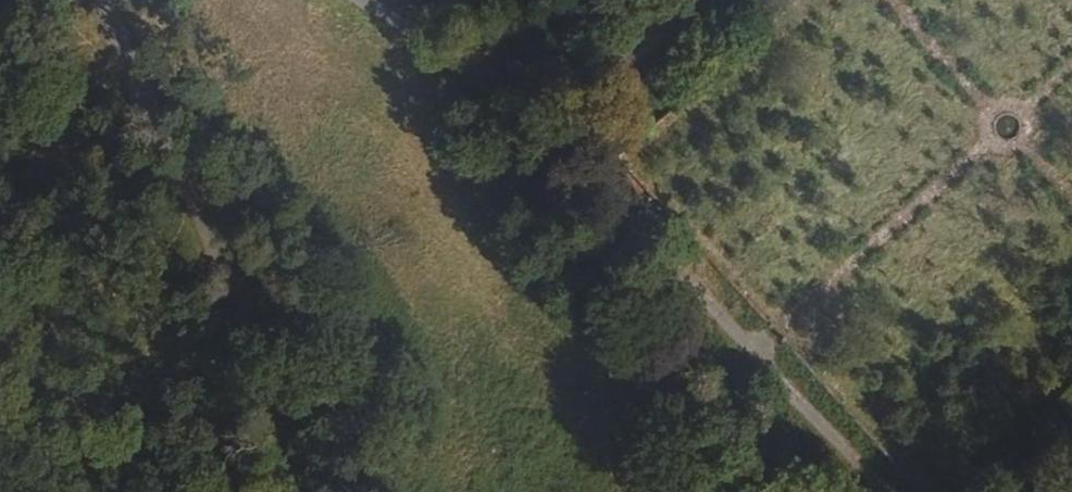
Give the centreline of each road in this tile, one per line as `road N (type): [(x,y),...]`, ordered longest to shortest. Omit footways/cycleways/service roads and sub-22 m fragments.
road 1 (track): [(367,0),(541,120),(603,200),(885,491)]
road 2 (track): [(109,0),(115,43),(225,260),(304,491)]

